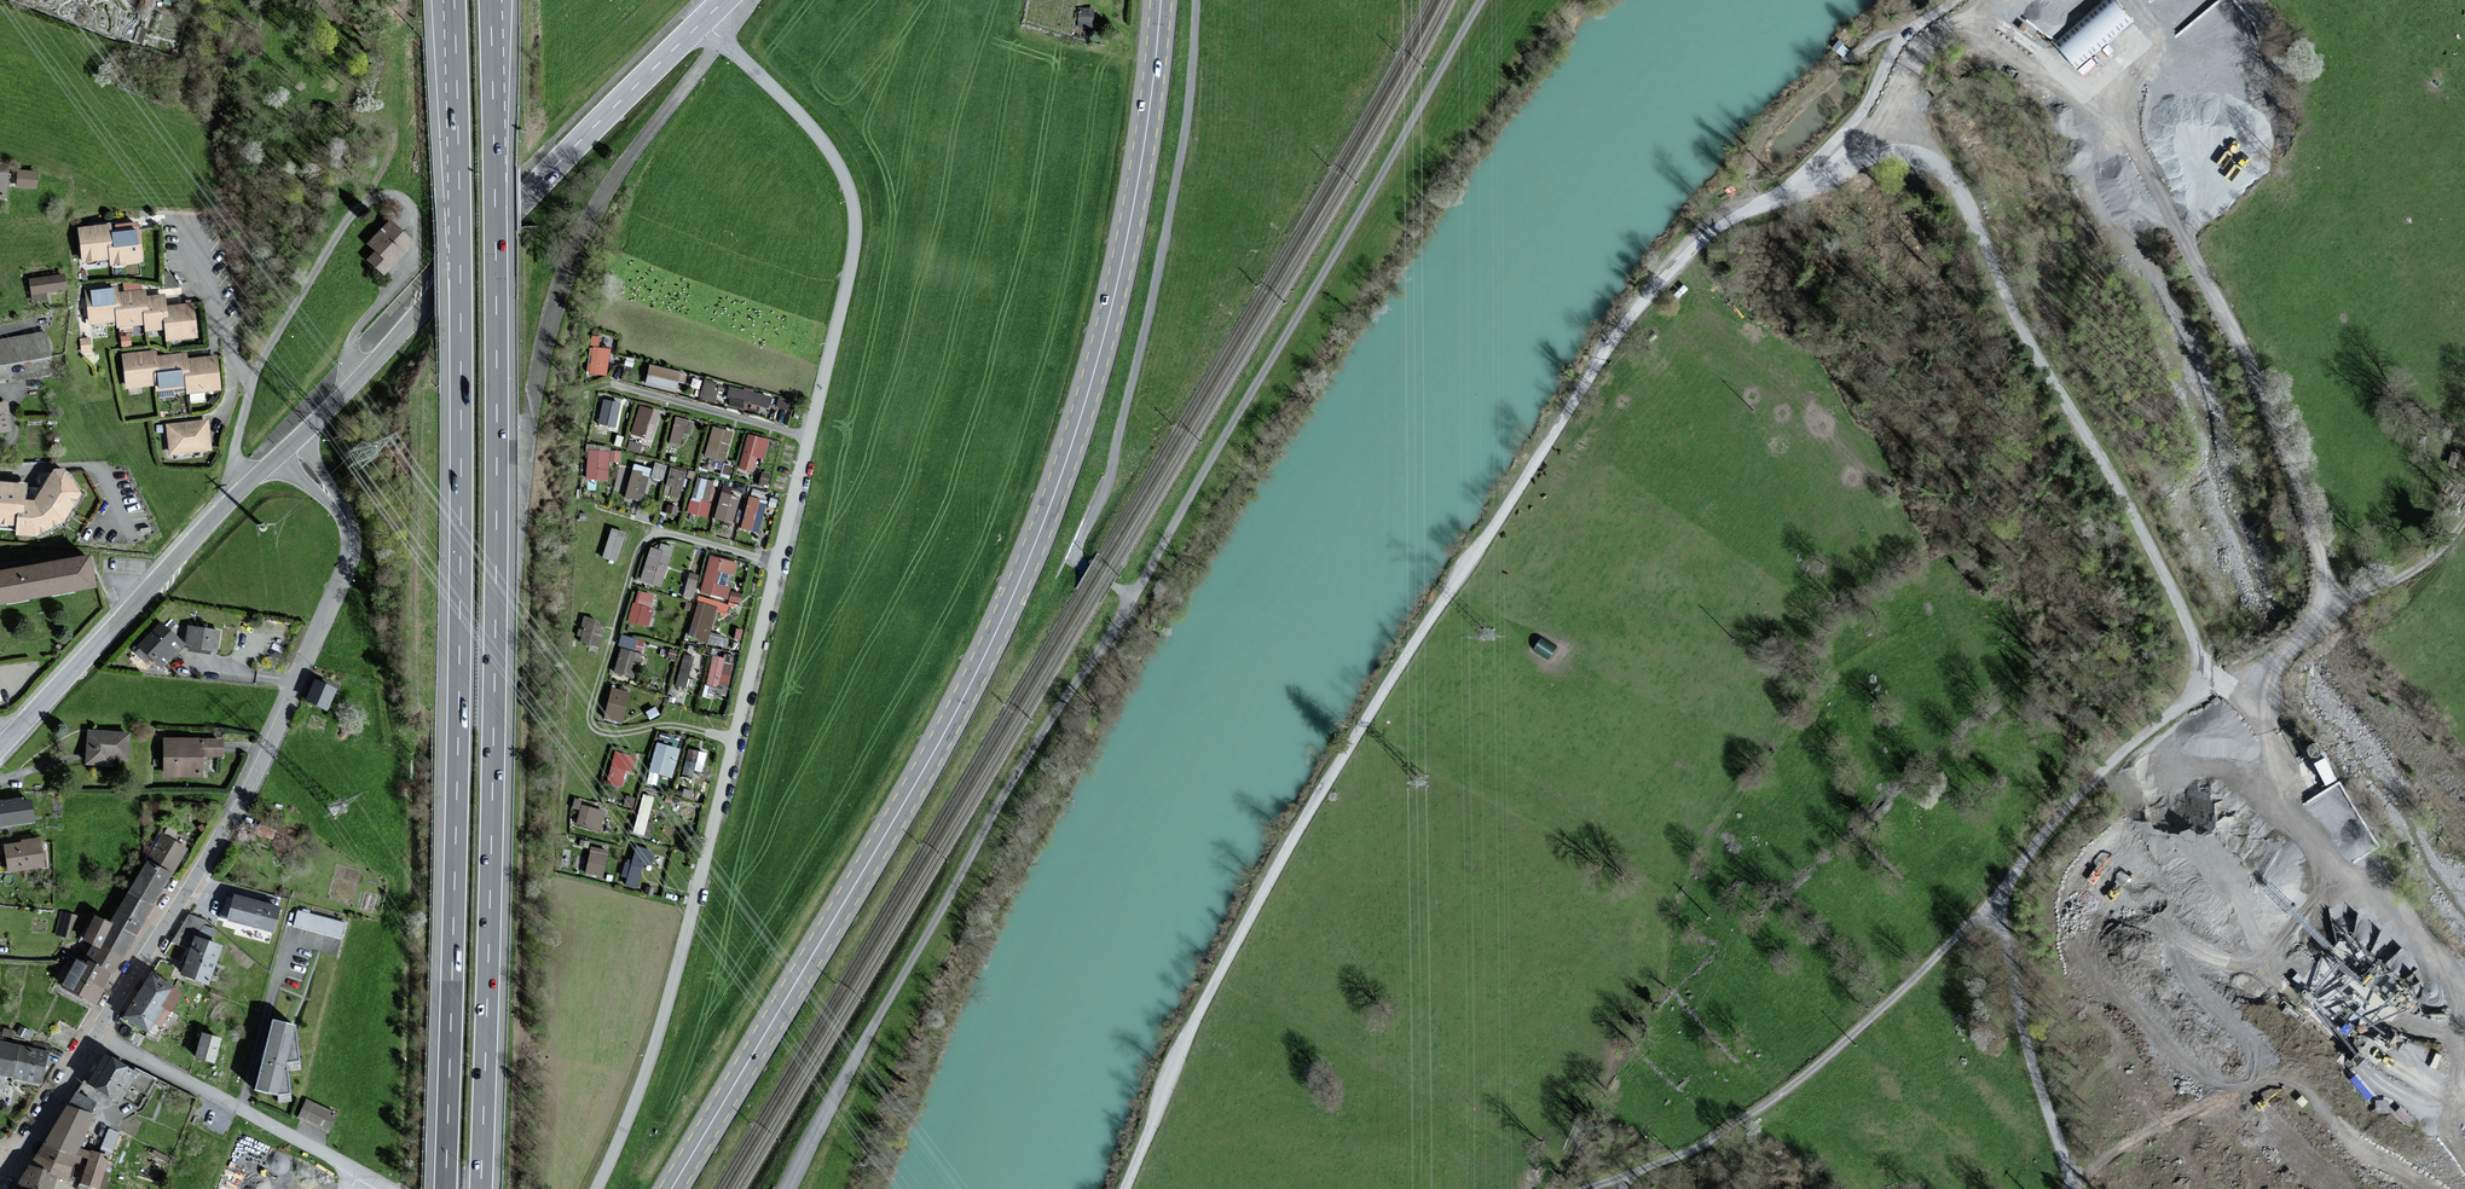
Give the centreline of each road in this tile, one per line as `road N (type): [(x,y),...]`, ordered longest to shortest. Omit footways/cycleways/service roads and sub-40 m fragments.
road 1 (primary): [(671,1188),(927,764),(1048,514),(1134,208),(1160,0)]
road 2 (unclassified): [(1126,1188),(1183,1046),(1269,881),(1600,359),(1692,250),(1786,190),(1847,129)]
road 3 (residential): [(597,1188),(674,981),(856,227),(835,160),(703,21)]
road 4 (motorway): [(455,0),(461,587),(445,1188)]
road 5 (motorway): [(481,1188),(497,506),(491,0)]
road 6 (unclassified): [(1993,901),(2044,834),(2195,691),(2204,670),(2158,561),(2037,353),(1949,175),(1931,157),(1847,129)]
road 7 (track): [(2325,619),(2320,559),(2250,366),(2109,116),(1976,24),(1950,25),(1914,57),(1872,137)]
road 8 (track): [(2464,1144),(2435,1097),(2462,1056),(2458,992),(2375,907),(2326,904),(2278,969),(2244,969),(2103,772)]
road 9 (unclassified): [(1132,595),(1482,0)]
road 10 (tertiary): [(287,449),(340,510),(348,563),(245,792),(98,1037)]
road 11 (tertiary): [(703,21),(287,449)]
road 12 (unclassified): [(1622,1178),(1690,1151),(1784,1091),(1993,901)]
road 13 (tertiary): [(242,490),(3,745)]
road 14 (residential): [(256,377),(345,224),(370,198),(398,196),(414,213),(416,241),(405,266)]
road 15 (track): [(2464,520),(2423,566),(2317,624),(2253,679),(2237,683),(2204,670)]
road 16 (unclassified): [(2073,1188),(1993,901)]
road 17 (unclassified): [(358,1171),(98,1037)]
road 18 (unclassified): [(1847,129),(1898,43),(1958,0)]
road 19 (tertiary): [(98,1037),(11,1162)]
road 20 (residential): [(195,239),(234,374)]

